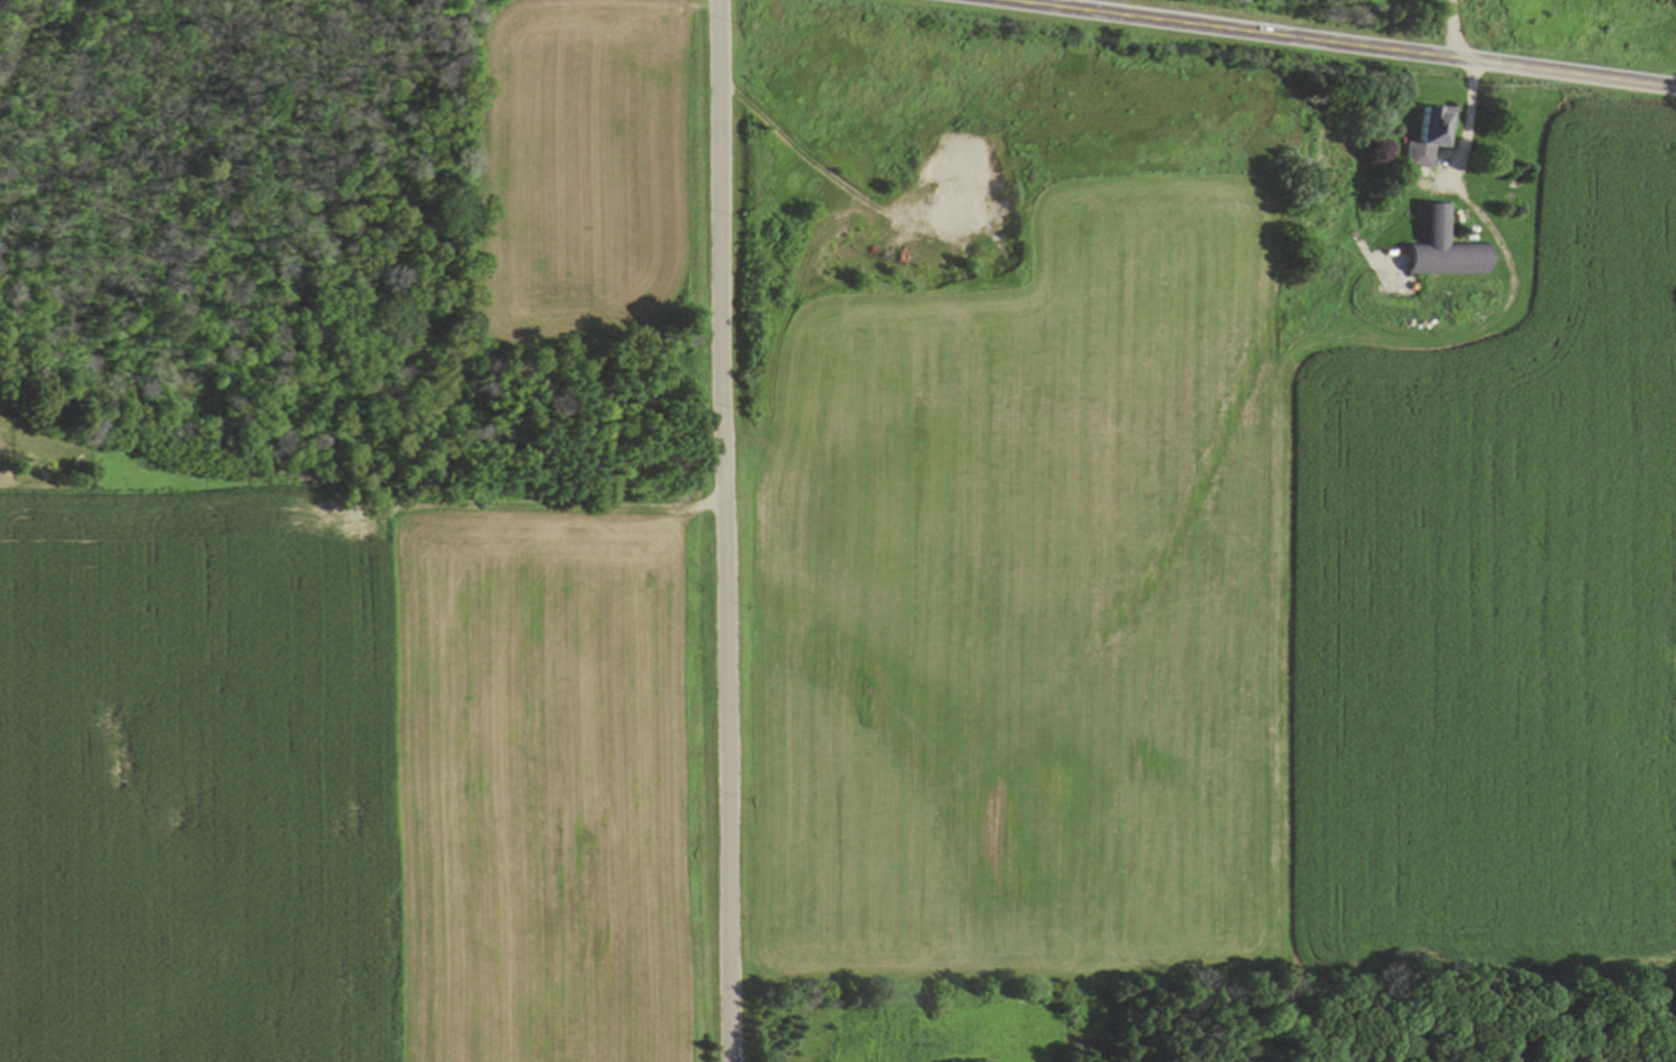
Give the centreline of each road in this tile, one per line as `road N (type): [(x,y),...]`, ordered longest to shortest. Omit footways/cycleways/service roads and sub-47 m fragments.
road 1 (residential): [(733,1061),(720,0)]
road 2 (secondary): [(1006,0),(1675,87)]

